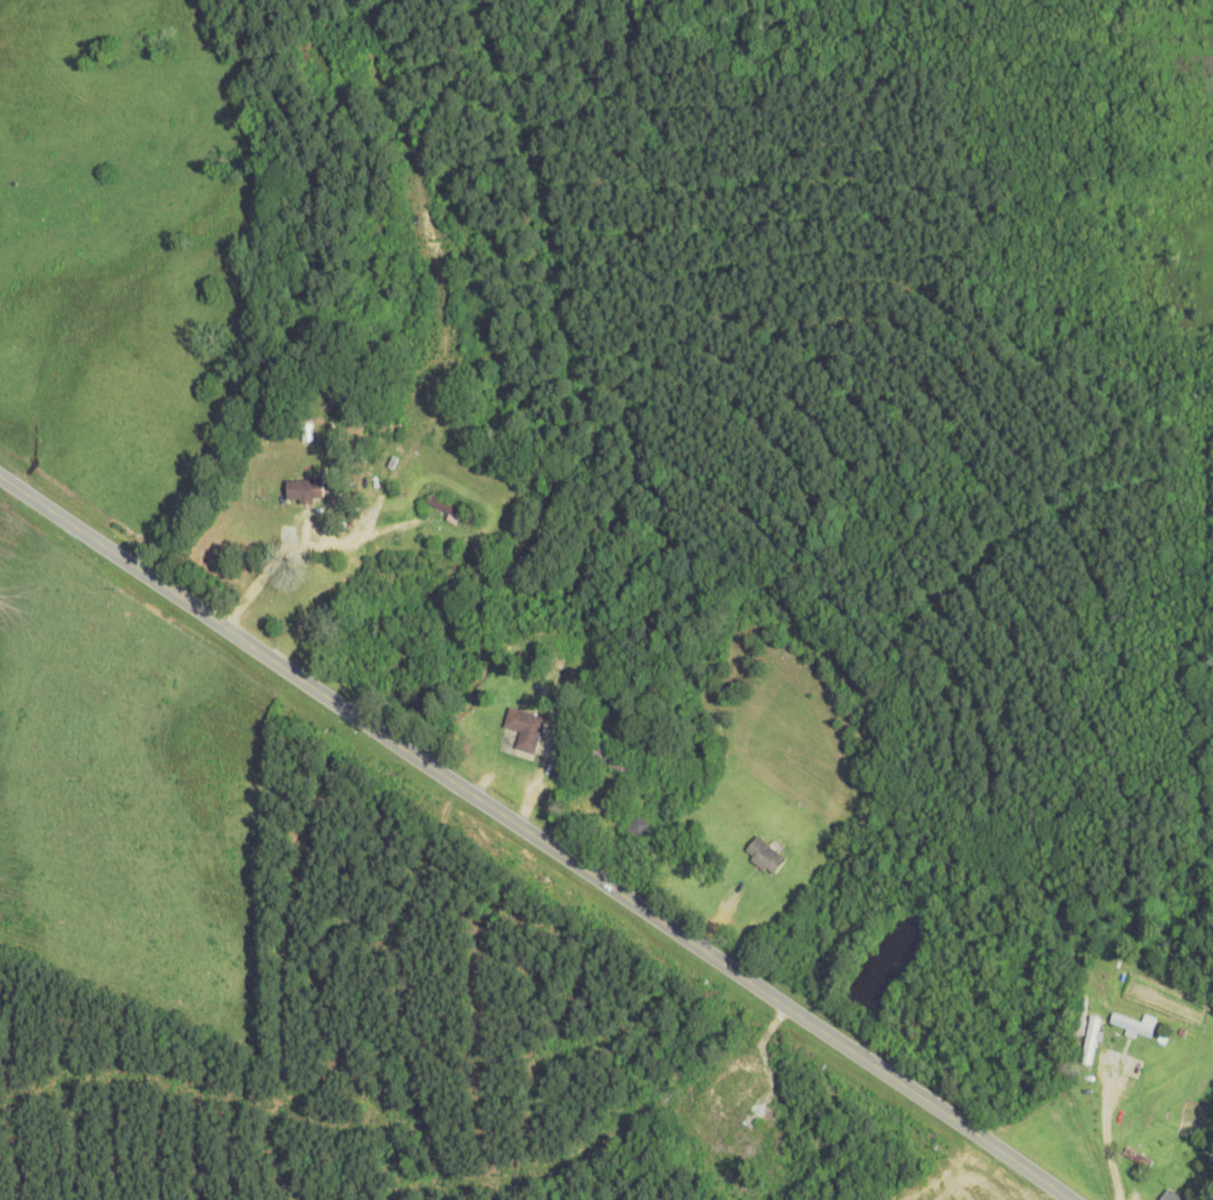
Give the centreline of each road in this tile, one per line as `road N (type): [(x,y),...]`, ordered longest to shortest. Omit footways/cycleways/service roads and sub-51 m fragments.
road 1 (tertiary): [(0,471),(1072,1199)]

